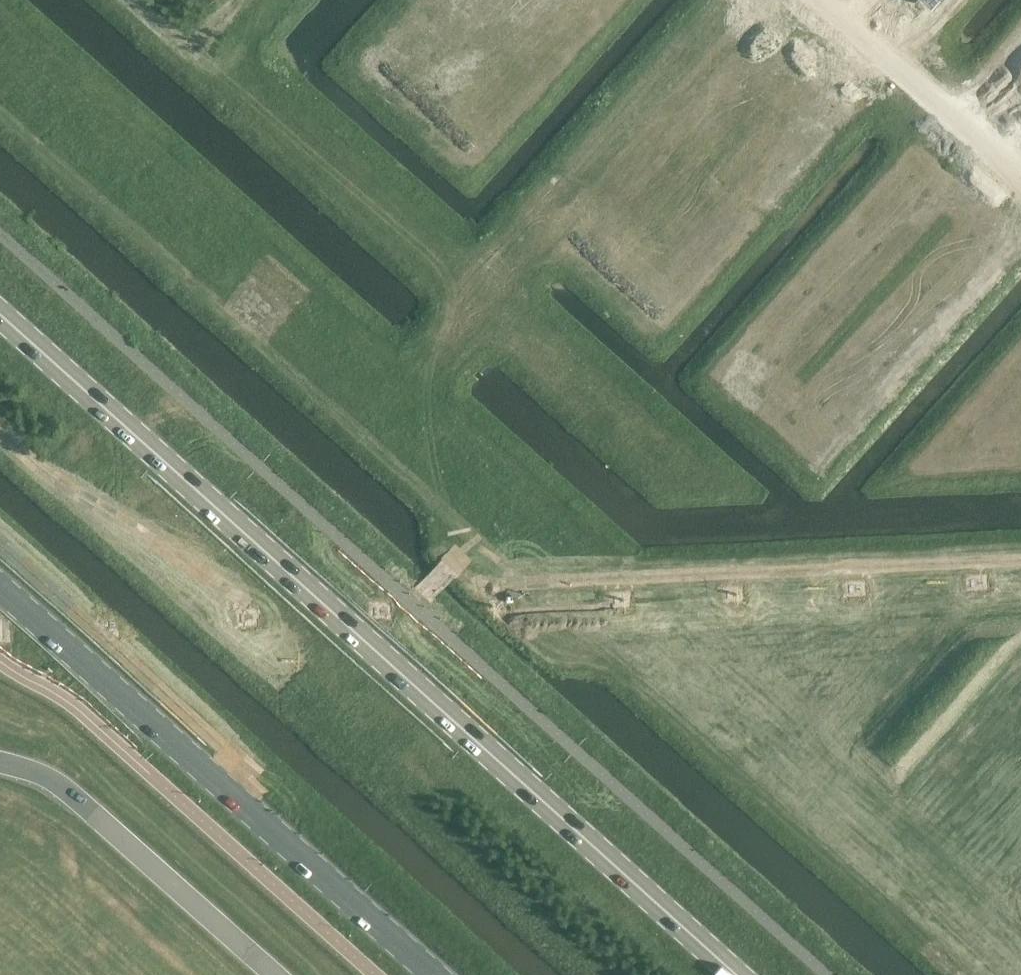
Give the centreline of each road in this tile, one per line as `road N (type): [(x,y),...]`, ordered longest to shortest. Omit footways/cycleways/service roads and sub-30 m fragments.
road 1 (secondary): [(0,314),(738,974)]
road 2 (tertiary): [(428,974),(0,590)]
road 3 (unclassified): [(1020,182),(819,0)]

